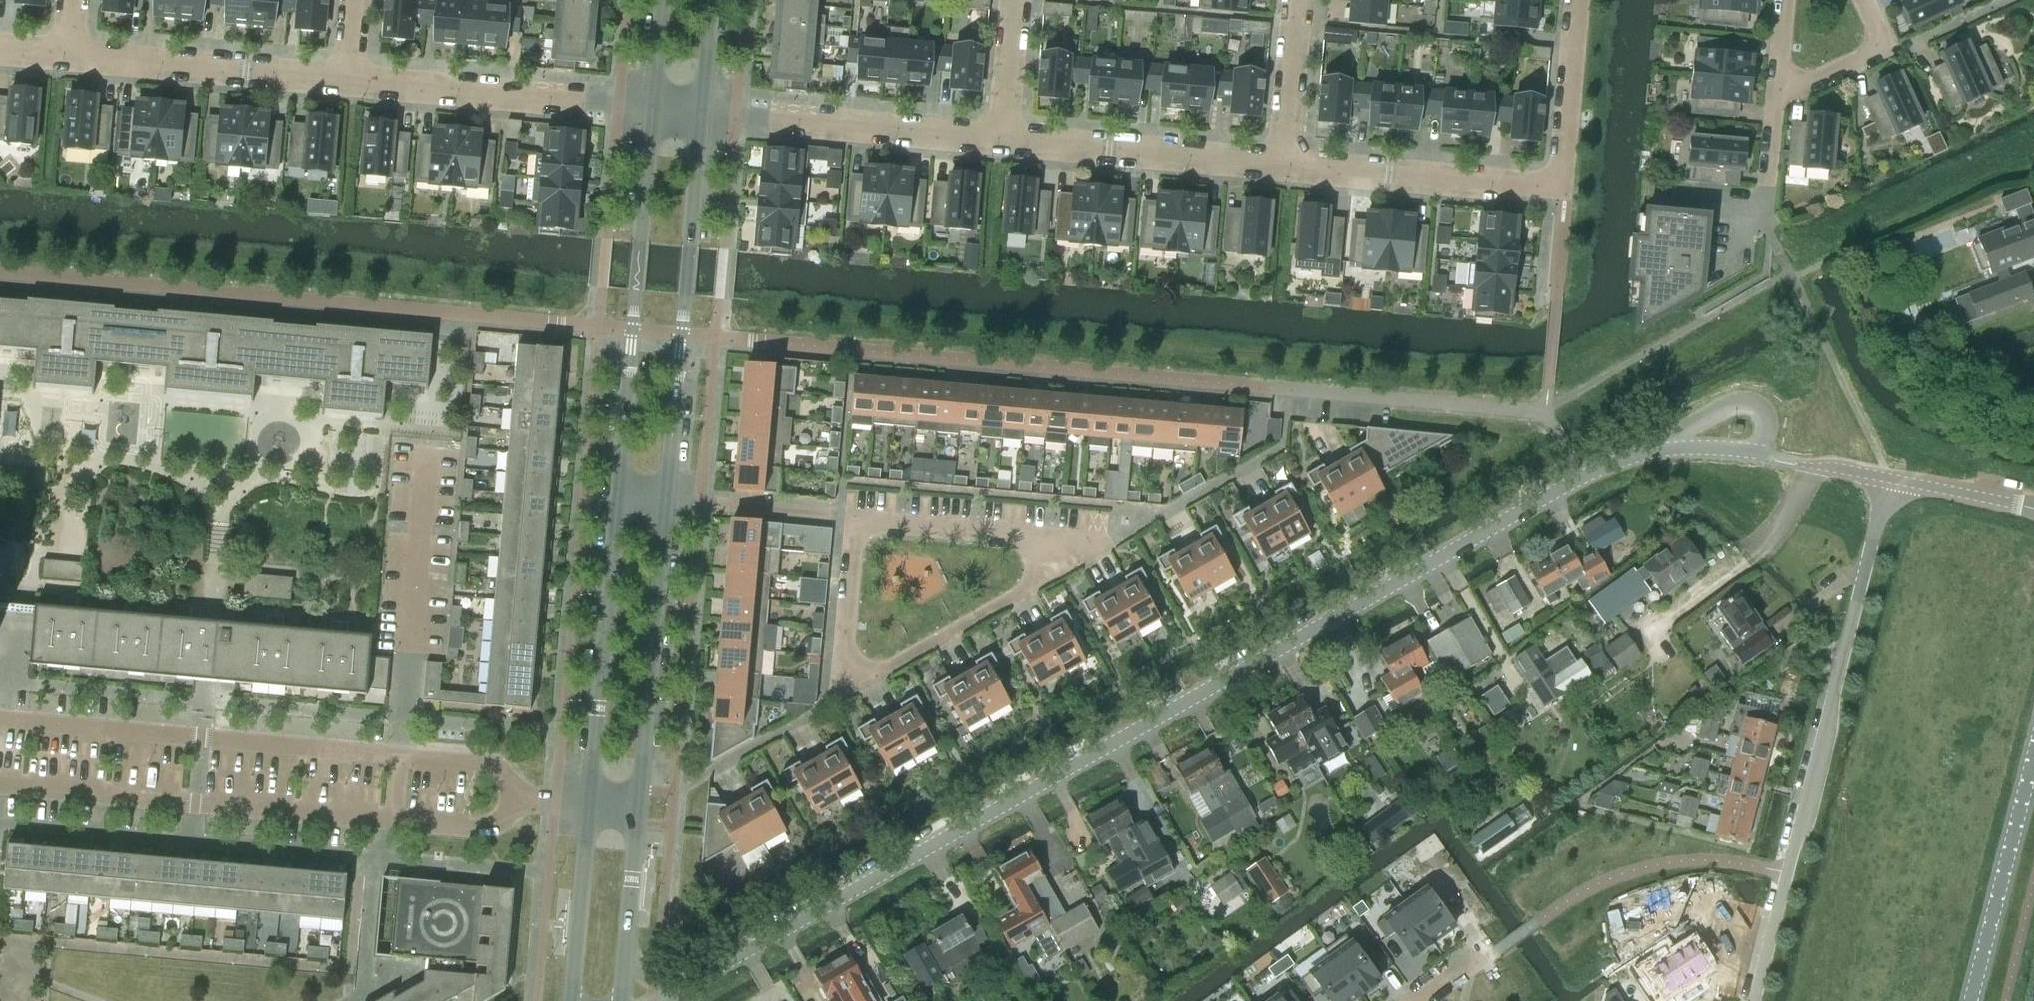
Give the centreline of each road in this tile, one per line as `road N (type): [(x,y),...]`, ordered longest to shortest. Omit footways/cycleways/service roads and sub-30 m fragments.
road 1 (residential): [(674,992),(1580,476)]
road 2 (unclassified): [(1754,1000),(1889,478)]
road 3 (residential): [(858,521),(1095,548),(904,661),(843,687)]
road 4 (residential): [(399,756),(0,717)]
road 5 (residential): [(0,779),(393,820)]
road 6 (tertiary): [(652,110),(618,496)]
road 7 (tertiary): [(668,500),(701,115)]
road 8 (tertiary): [(618,496),(589,803)]
road 9 (tertiary): [(638,806),(668,500)]
road 10 (residential): [(652,110),(347,81)]
road 11 (residential): [(1003,140),(701,115)]
road 12 (residential): [(1284,162),(1003,140)]
road 13 (residential): [(1564,188),(1284,162)]
road 14 (residential): [(347,81),(68,55)]
road 15 (residential): [(1288,390),(1545,414),(1553,428)]
road 16 (tertiary): [(1970,1000),(2033,752)]
road 17 (tertiary): [(589,803),(570,1000)]
road 18 (residential): [(668,500),(858,521)]
road 19 (residential): [(1564,188),(1580,0)]
road 20 (residential): [(843,687),(858,521)]
road 21 (residential): [(1284,162),(1299,0)]
road 22 (residential): [(1661,449),(1710,417),(1751,404),(1769,422),(1755,452)]
road 23 (residential): [(1780,255),(1765,215),(1773,99)]
road 24 (tertiary): [(625,954),(638,806)]
road 25 (unclassified): [(1889,478),(2033,509)]
road 26 (residential): [(1003,140),(1017,0)]
road 27 (residential): [(513,799),(507,779),(484,761),(399,756)]
road 28 (residential): [(1885,53),(2009,0)]
road 29 (residential): [(393,820),(484,828),(501,820),(513,799)]
road 30 (residential): [(1773,99),(1885,53)]

